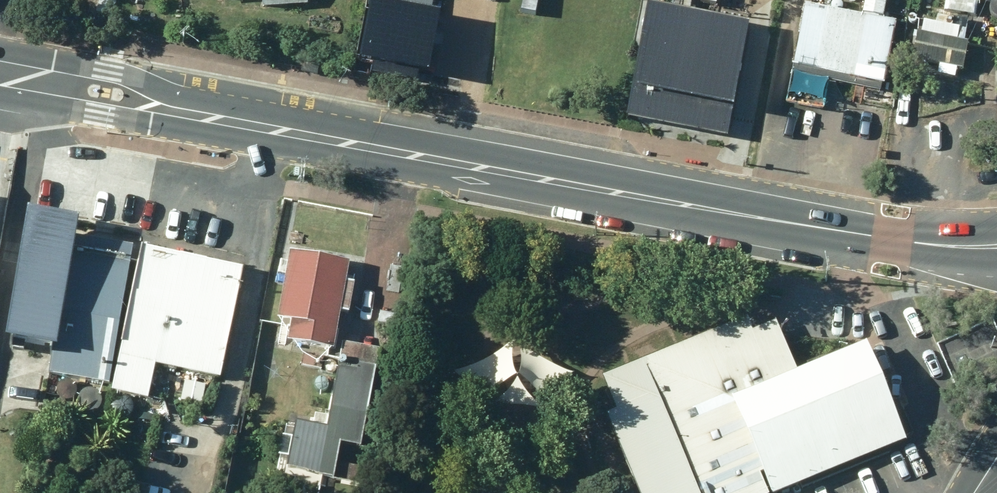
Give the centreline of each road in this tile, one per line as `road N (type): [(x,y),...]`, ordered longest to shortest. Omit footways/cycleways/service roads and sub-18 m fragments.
road 1 (secondary): [(996,249),(892,241),(0,75)]

